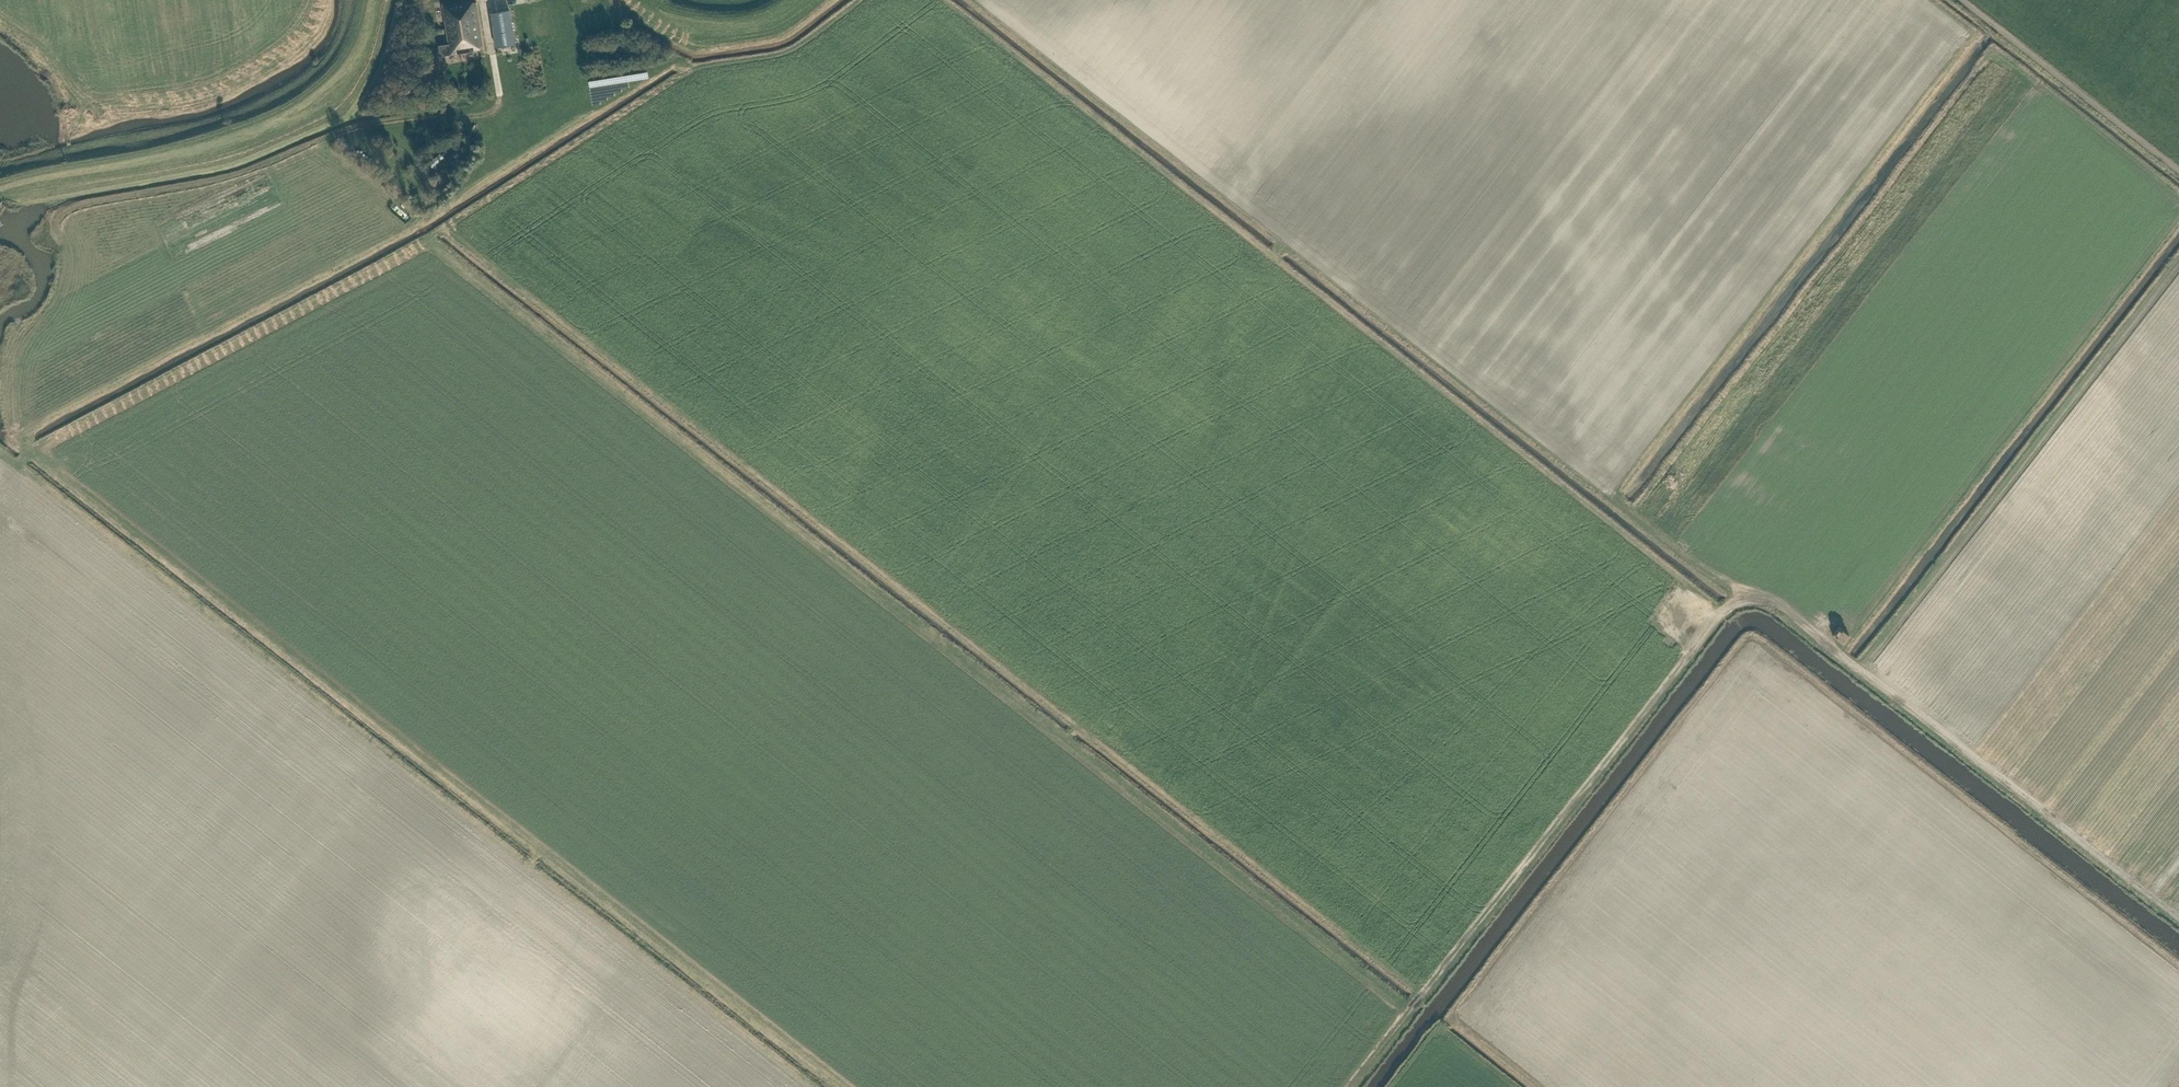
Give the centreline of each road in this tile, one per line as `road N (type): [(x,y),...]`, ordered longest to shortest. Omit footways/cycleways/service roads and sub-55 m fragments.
road 1 (track): [(2178,924),(1780,613),(1742,602),(1716,623),(1413,1010)]
road 2 (track): [(79,174),(158,160),(284,120),(340,74),(372,0)]
road 3 (track): [(486,10),(499,91),(494,111),(375,125),(325,141)]

